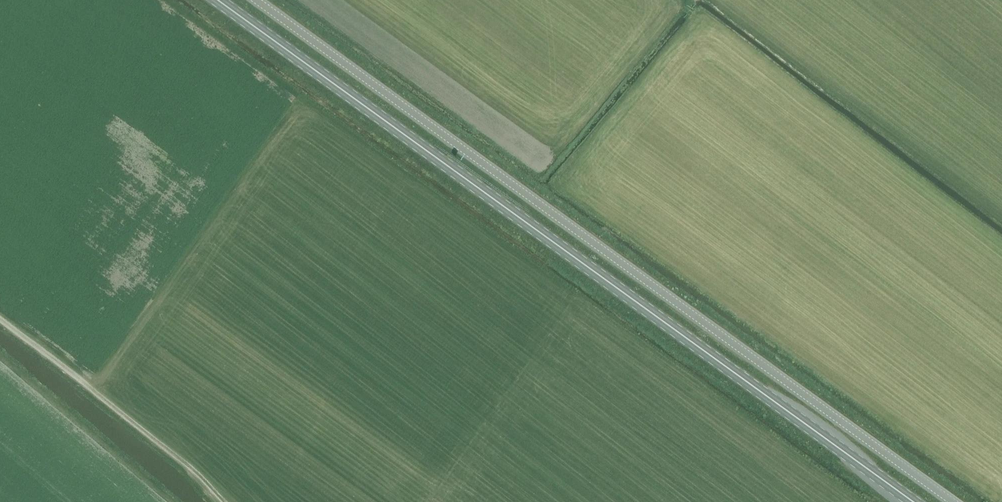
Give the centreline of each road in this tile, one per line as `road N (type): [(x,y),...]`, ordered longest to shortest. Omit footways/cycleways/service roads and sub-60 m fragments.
road 1 (unclassified): [(257,0),(953,501)]
road 2 (primary): [(913,501),(217,0)]

